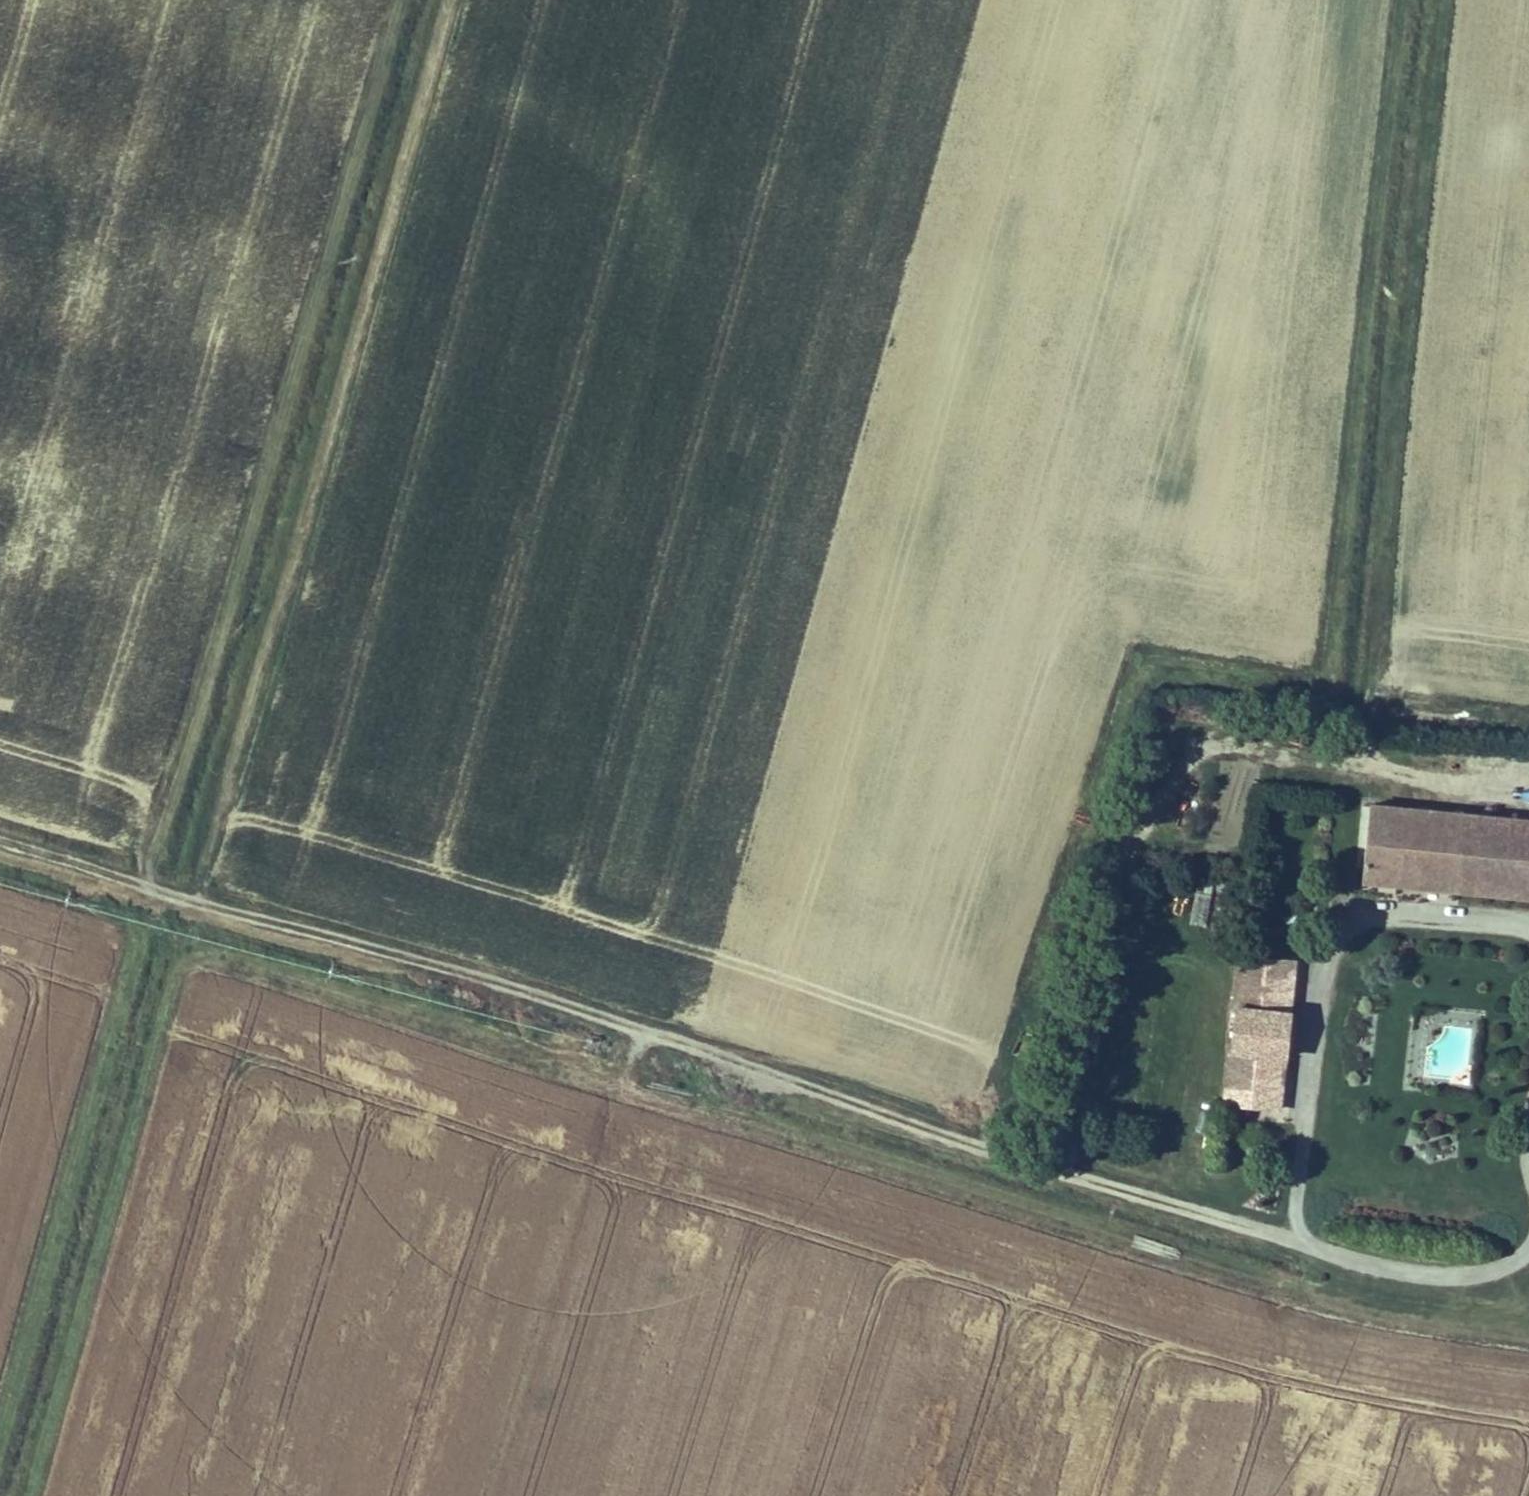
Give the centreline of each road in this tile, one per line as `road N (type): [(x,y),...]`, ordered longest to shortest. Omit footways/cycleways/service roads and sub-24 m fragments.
road 1 (track): [(0,839),(610,1019),(1000,1156),(1298,1243)]
road 2 (unclassified): [(1528,1256),(1489,1278),(1387,1268),(1298,1243),(1369,917)]

